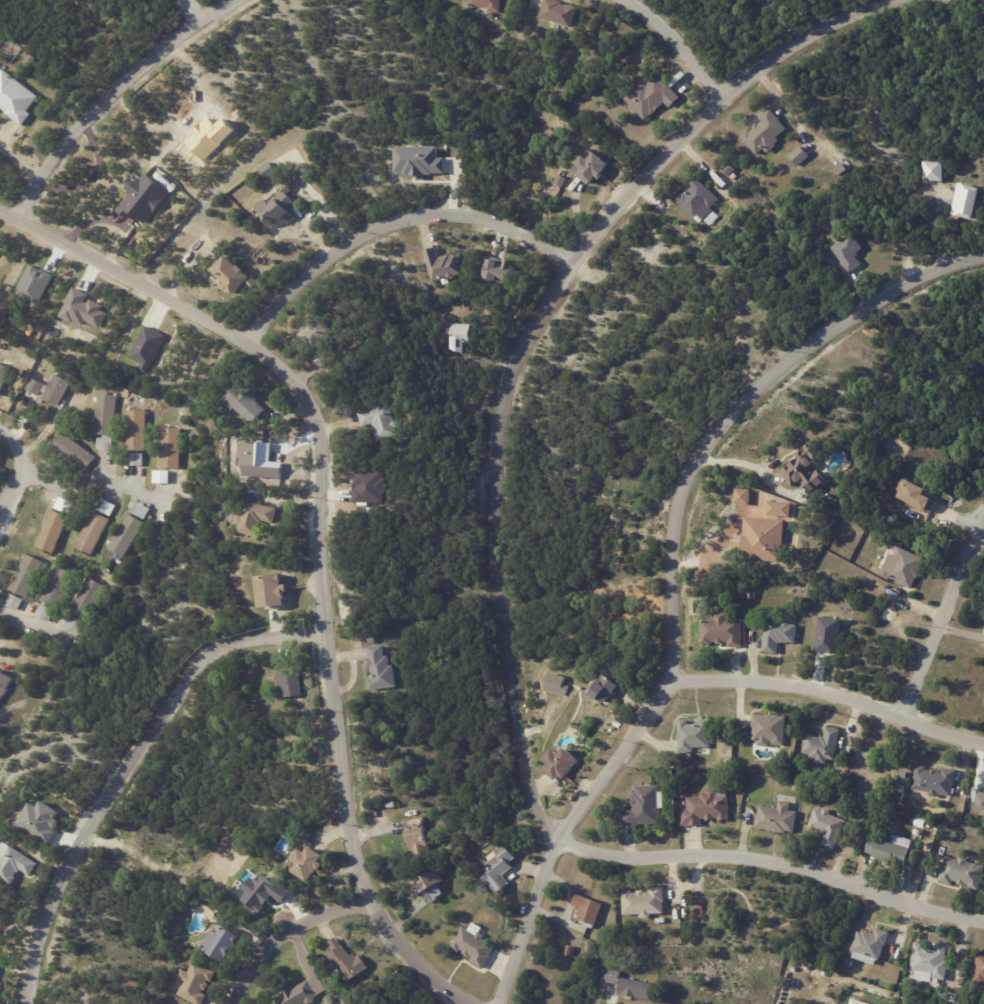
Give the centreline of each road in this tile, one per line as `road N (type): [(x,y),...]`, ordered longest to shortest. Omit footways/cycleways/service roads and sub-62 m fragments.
road 1 (residential): [(983,920),(814,874),(735,860),(618,857),(562,841),(532,794),(507,669),(495,531),(506,407),(575,263),(727,98),(835,27),(894,0)]
road 2 (residential): [(0,210),(252,345),(297,381),(325,450),(331,628),(367,890),(417,965),(464,1003)]
road 3 (residential): [(983,253),(913,279),(852,319),(724,428),(694,478),(677,681),(562,841),(502,1003)]
road 4 (residential): [(331,628),(236,642),(200,667),(90,834),(35,1003)]
road 5 (residential): [(252,345),(314,277),(360,246),(424,220),(467,216),(509,224),(575,263)]
road 6 (residential): [(243,0),(211,17),(100,117),(19,220)]
road 7 (residential): [(677,681),(794,689),(983,743)]
road 8 (residential): [(902,715),(983,544)]
road 9 (residential): [(367,890),(281,947),(241,1003)]
road 10 (residential): [(727,98),(640,0)]

